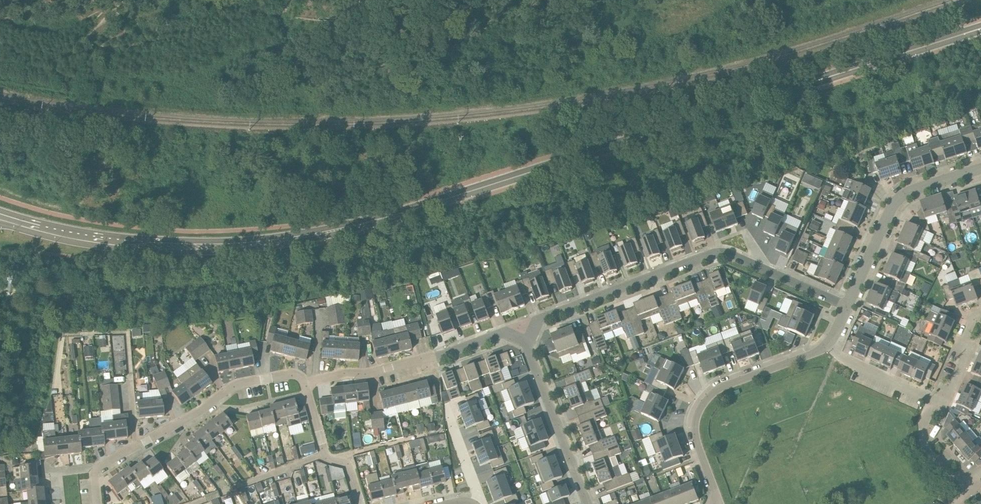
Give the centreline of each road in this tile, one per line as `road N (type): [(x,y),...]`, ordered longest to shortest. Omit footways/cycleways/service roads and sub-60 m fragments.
road 1 (tertiary): [(157,245),(236,245),(370,222),(980,28)]
road 2 (residential): [(527,342),(537,321),(722,253),(847,305)]
road 3 (residential): [(712,503),(717,494),(695,429),(702,405),(725,385),(829,342)]
road 4 (residential): [(98,467),(239,384),(291,374),(305,380)]
road 5 (residential): [(847,305),(901,196),(980,169)]
road 6 (residential): [(588,503),(527,342)]
road 7 (tertiary): [(157,245),(0,210)]
road 8 (tertiary): [(0,223),(113,246),(157,245)]
road 9 (residential): [(360,503),(347,466),(324,454),(305,380)]
road 10 (residential): [(305,380),(436,357)]
road 11 (residential): [(933,399),(848,362),(829,342)]

